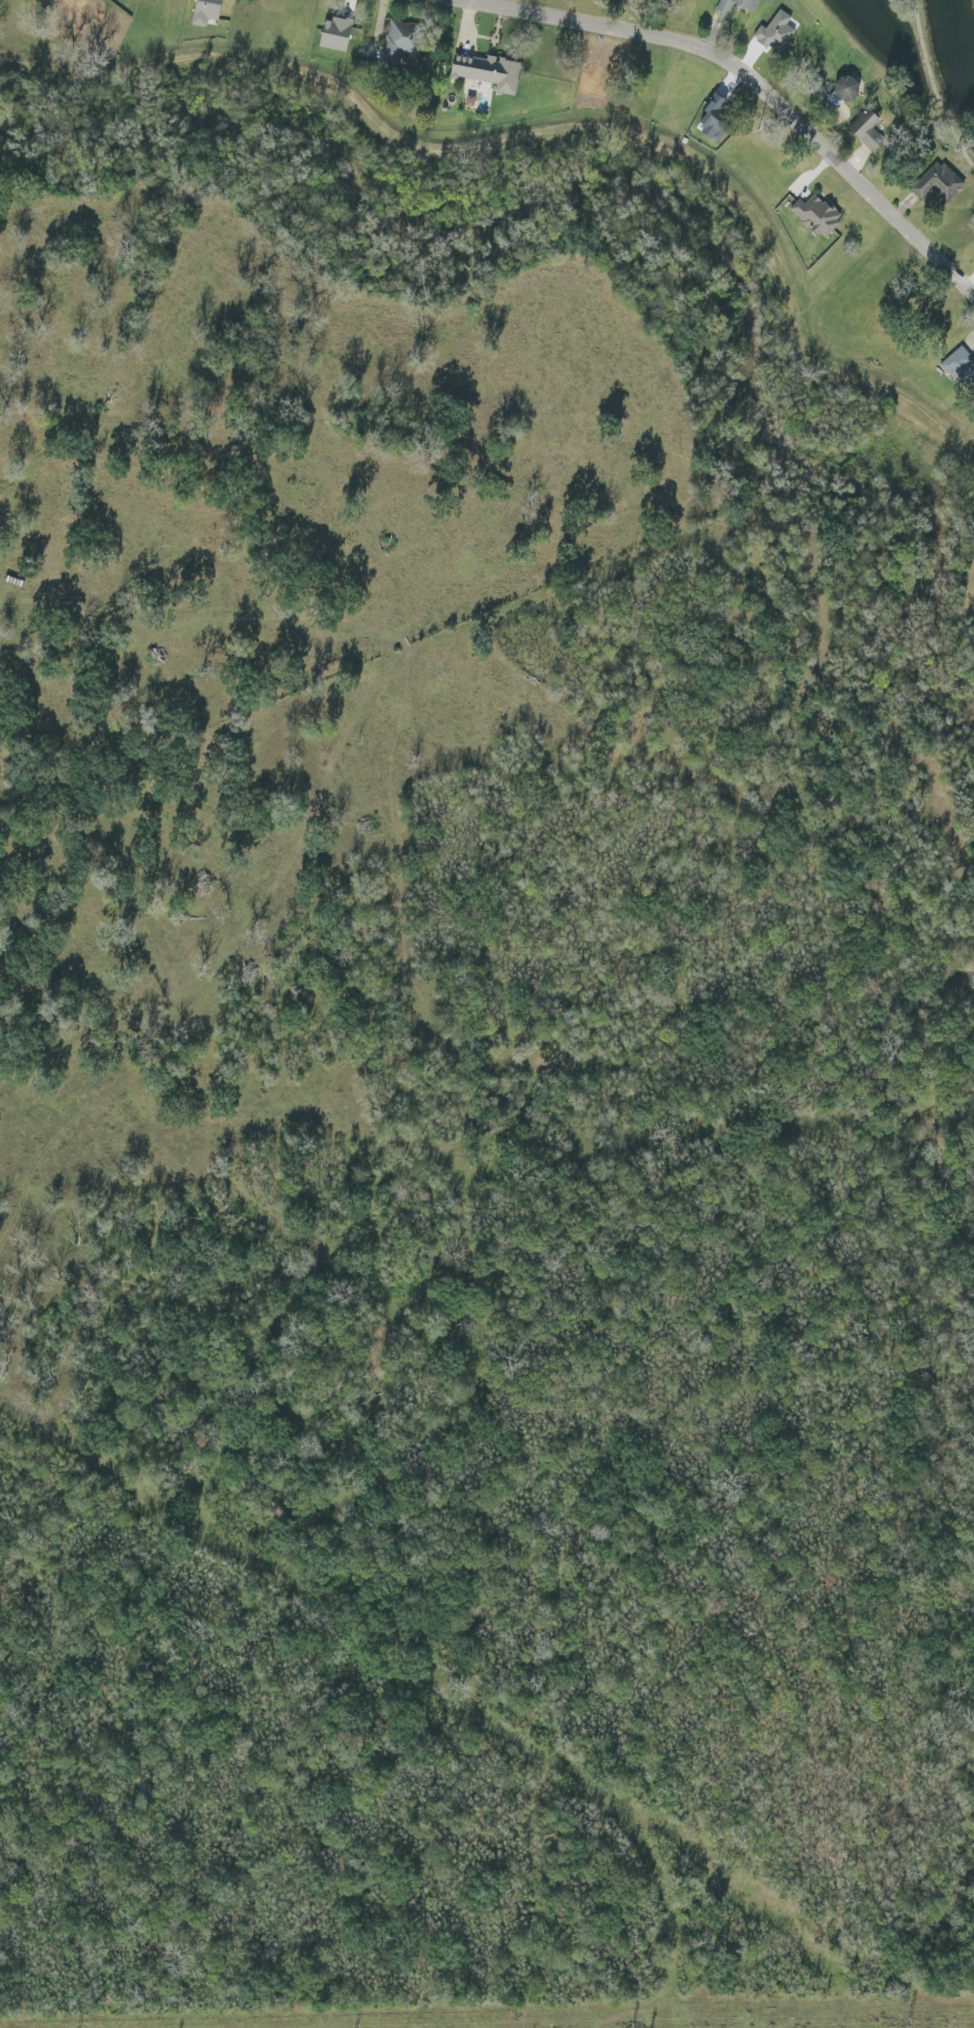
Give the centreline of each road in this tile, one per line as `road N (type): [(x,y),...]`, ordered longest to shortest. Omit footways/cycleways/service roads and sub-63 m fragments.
road 1 (residential): [(973,288),(782,99),(718,56),(669,37),(471,0)]

